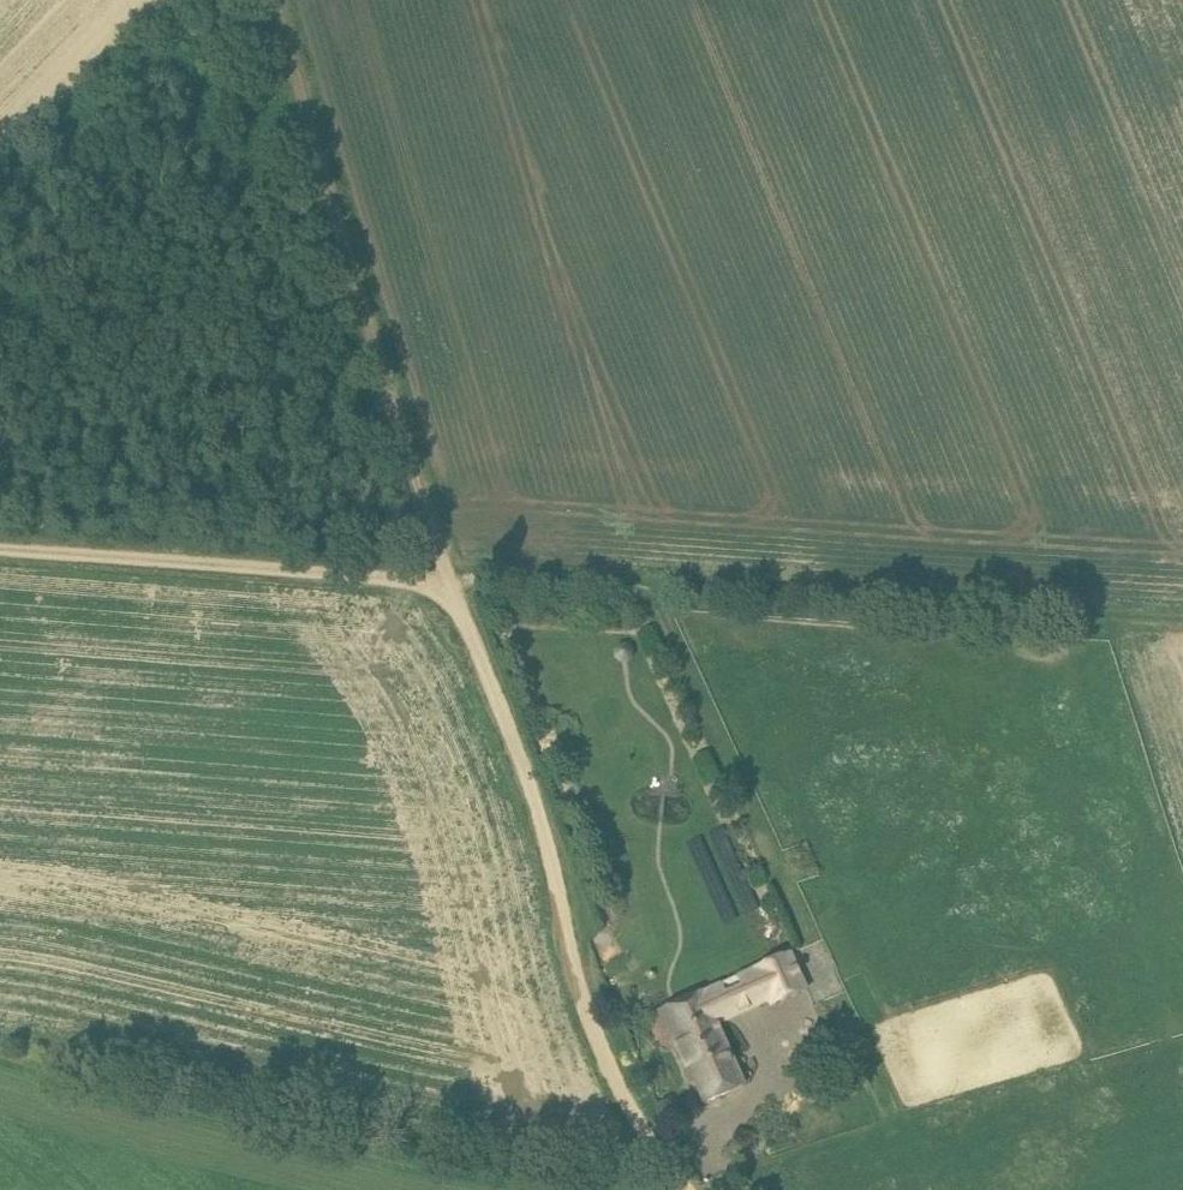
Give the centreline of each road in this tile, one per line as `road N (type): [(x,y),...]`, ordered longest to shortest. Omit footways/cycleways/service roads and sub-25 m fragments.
road 1 (track): [(447,574),(540,814),(603,1048),(625,1102),(685,1189)]
road 2 (track): [(447,574),(265,0)]
road 3 (track): [(1182,615),(625,580)]
road 4 (track): [(0,541),(447,574)]
road 5 (track): [(775,862),(663,608),(625,580)]
road 6 (track): [(625,580),(447,574)]

